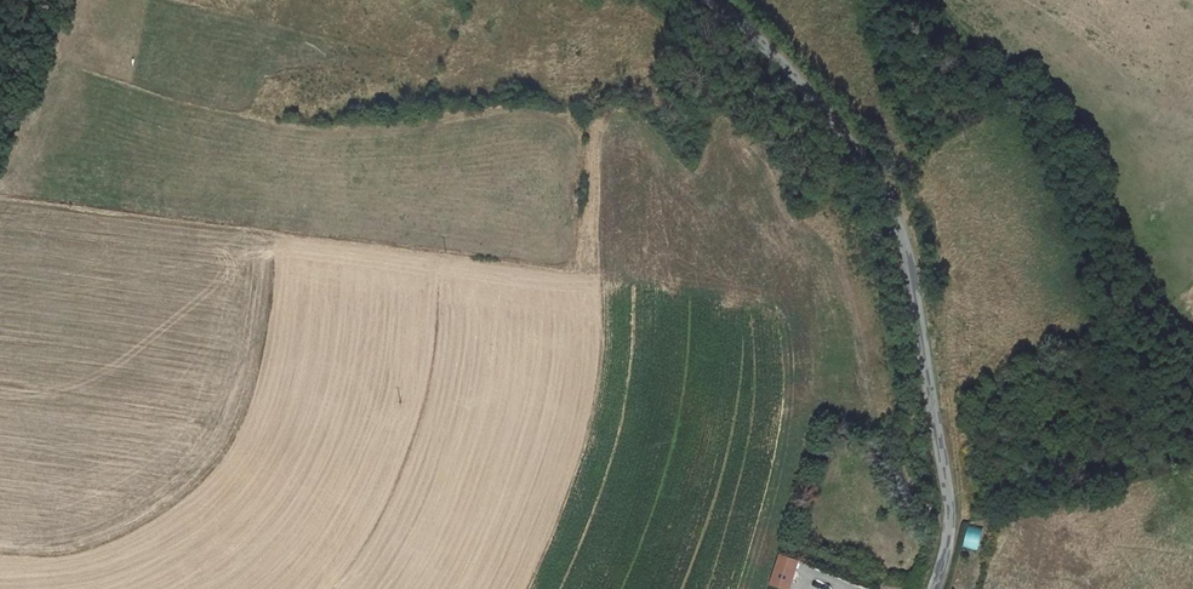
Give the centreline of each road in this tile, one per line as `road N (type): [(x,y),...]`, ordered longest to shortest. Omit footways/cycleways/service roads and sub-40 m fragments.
road 1 (tertiary): [(705,0),(753,33),(896,225),(909,261),(950,500),(934,588)]

